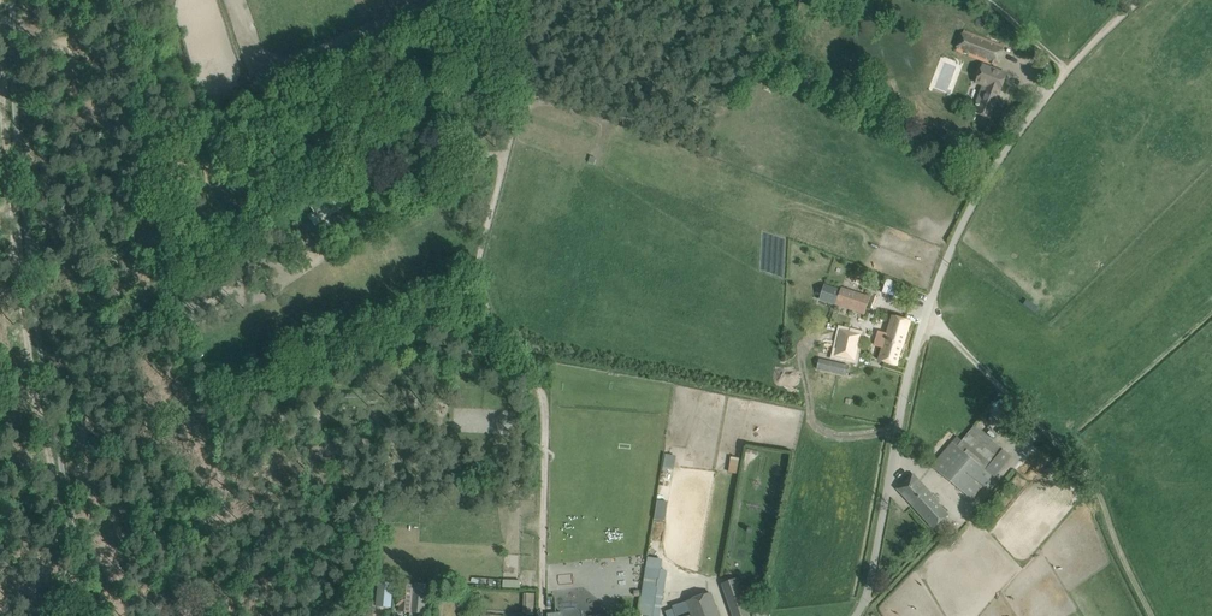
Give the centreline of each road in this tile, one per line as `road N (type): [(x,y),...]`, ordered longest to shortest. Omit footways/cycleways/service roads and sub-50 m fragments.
road 1 (track): [(80,615),(35,360),(7,123),(3,0)]
road 2 (unclassified): [(856,615),(870,584),(912,360),(947,256),(1017,135),(1067,71)]
road 3 (track): [(1153,615),(1087,473),(926,314)]
road 4 (track): [(544,441),(544,408),(531,367),(491,311),(478,271),(522,92)]
road 5 (track): [(544,441),(542,615)]

